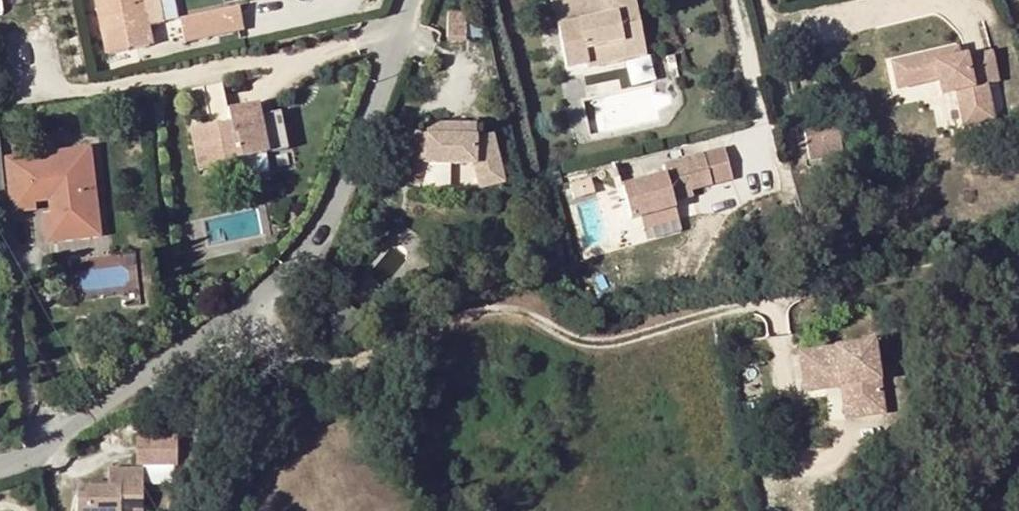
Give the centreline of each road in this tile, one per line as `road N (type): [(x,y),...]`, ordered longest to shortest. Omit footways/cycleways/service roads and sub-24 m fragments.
road 1 (residential): [(0,459),(296,276),(322,226),(405,0)]

